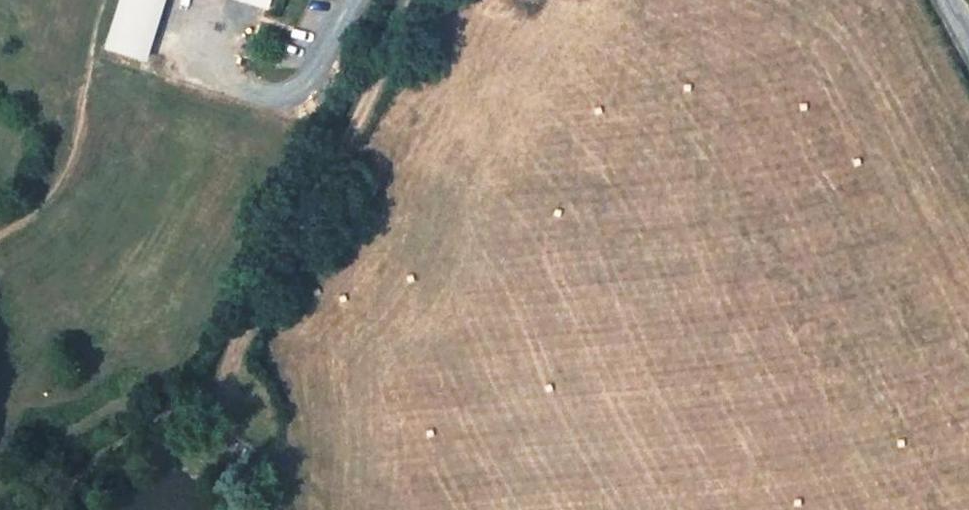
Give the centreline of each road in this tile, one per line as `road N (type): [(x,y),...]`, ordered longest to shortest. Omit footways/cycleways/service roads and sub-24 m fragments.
road 1 (track): [(409,0),(216,402)]

